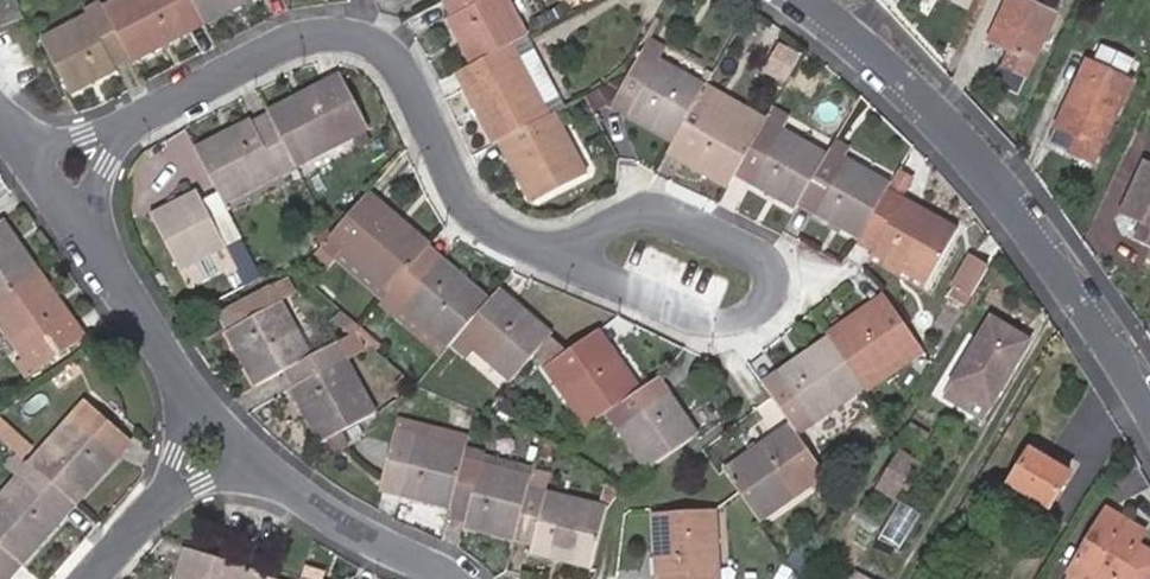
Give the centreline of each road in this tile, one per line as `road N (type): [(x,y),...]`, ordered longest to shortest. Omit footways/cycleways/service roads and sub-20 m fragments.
road 1 (residential): [(39,178),(294,38),(351,31),(391,51),(456,186),(480,217),(559,259)]
road 2 (residential): [(1149,418),(1084,308),(968,152),(851,35),(799,0)]
road 3 (residential): [(559,259),(714,325),(754,325),(773,306),(782,278),(770,256),(656,211)]
road 4 (residential): [(39,178),(223,437)]
road 5 (residential): [(223,437),(361,539),(447,578)]
road 6 (residential): [(223,437),(93,578)]

